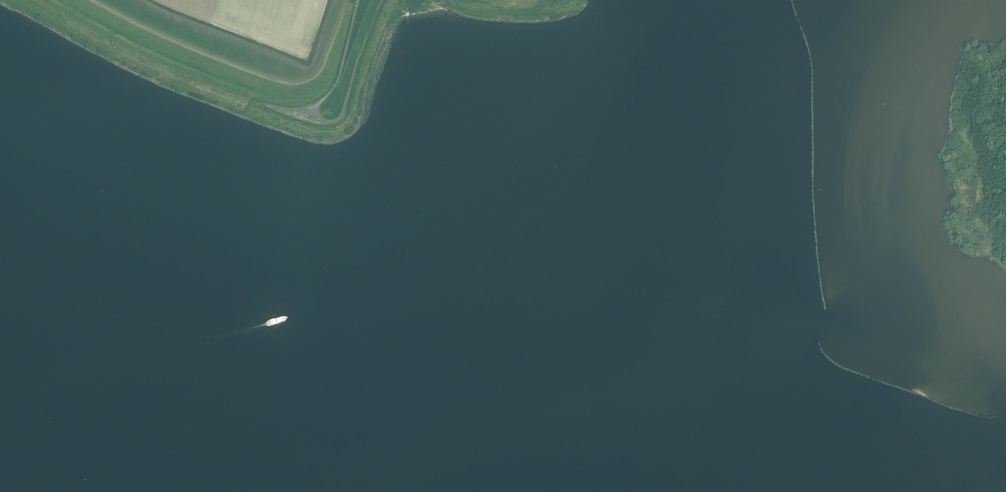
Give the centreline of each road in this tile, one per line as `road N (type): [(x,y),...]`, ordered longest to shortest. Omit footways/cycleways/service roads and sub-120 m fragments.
road 1 (track): [(350,0),(319,74),(299,85),(168,39),(93,0)]
road 2 (unclassified): [(382,0),(338,118),(324,122),(315,110)]
road 3 (unclassified): [(315,110),(335,81),(358,0)]

